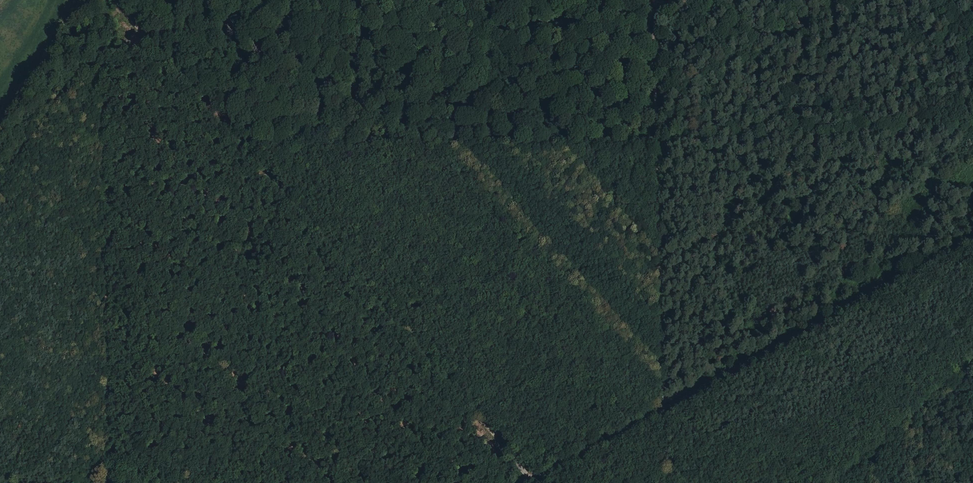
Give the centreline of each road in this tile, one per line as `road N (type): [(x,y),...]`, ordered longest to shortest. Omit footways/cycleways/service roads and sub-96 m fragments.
road 1 (track): [(530,479),(115,0)]
road 2 (track): [(0,482),(530,479)]
road 3 (secondary): [(523,482),(972,231)]
road 4 (track): [(654,128),(224,132)]
road 5 (track): [(650,0),(662,404)]

